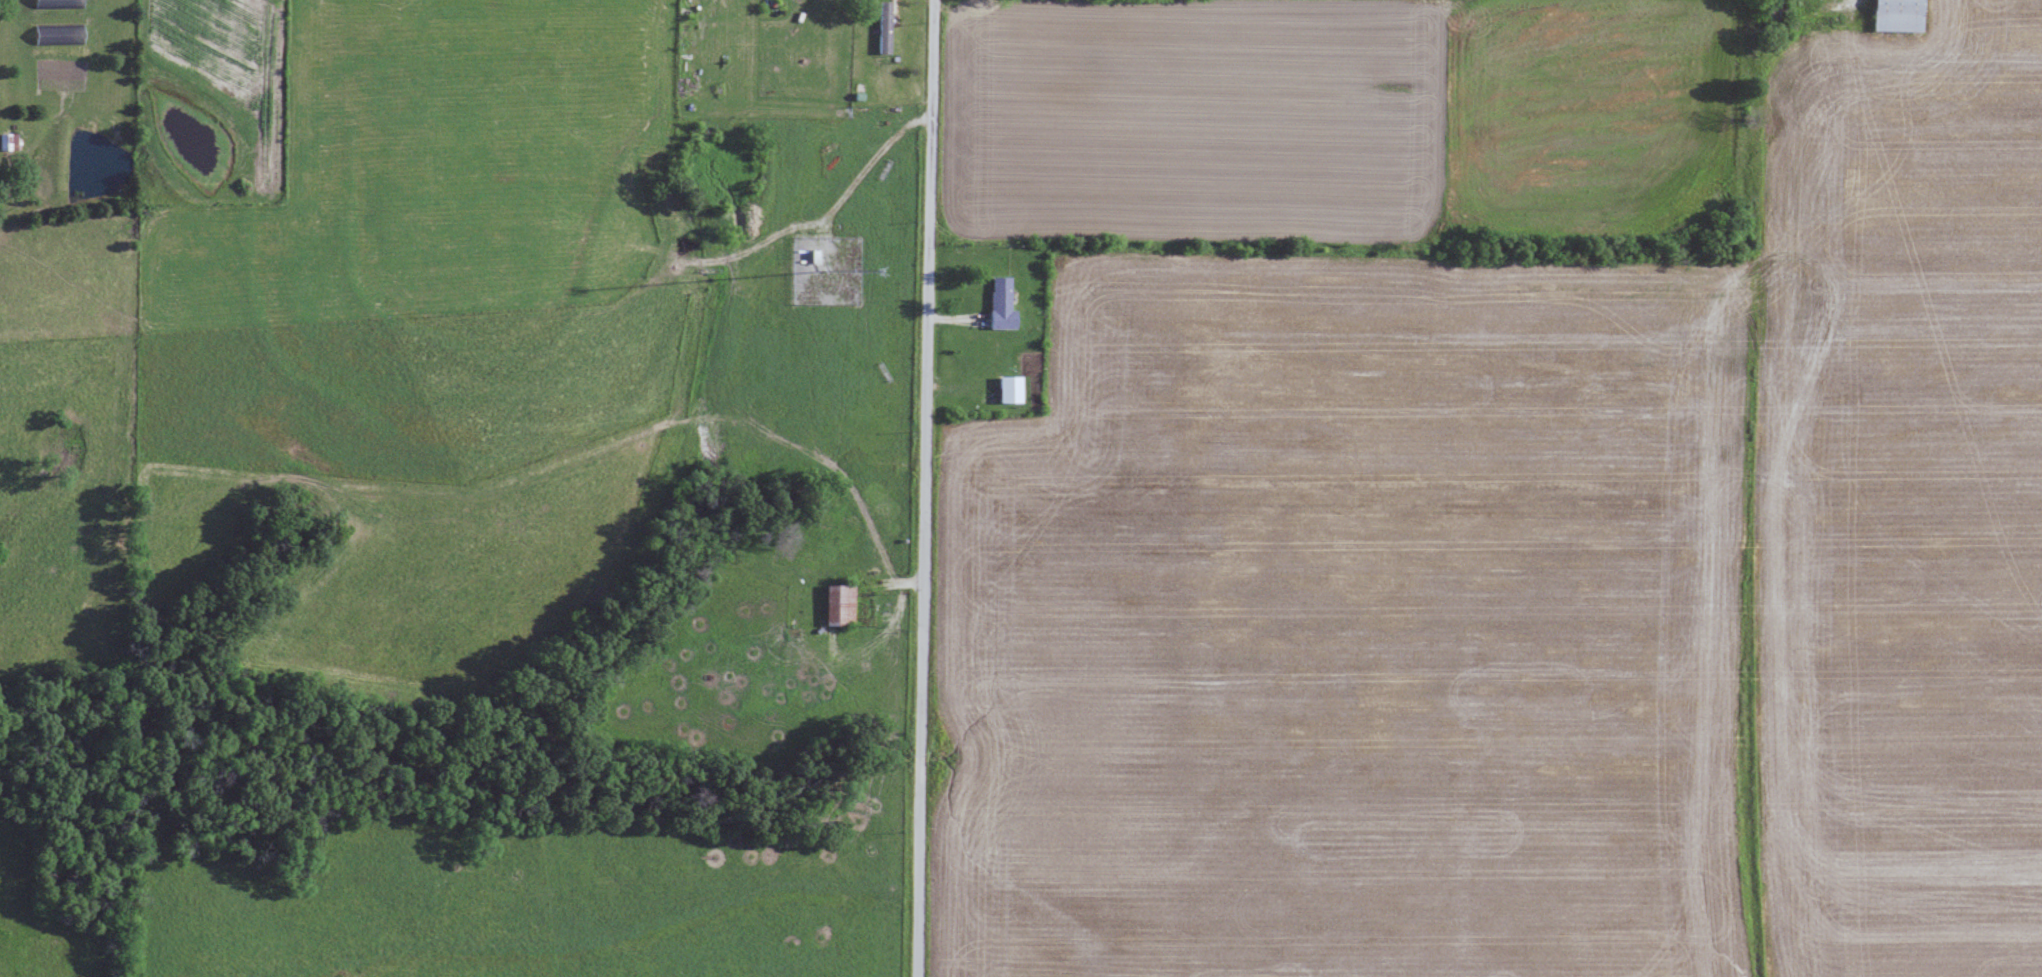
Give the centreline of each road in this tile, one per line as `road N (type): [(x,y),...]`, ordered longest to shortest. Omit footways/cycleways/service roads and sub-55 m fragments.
road 1 (residential): [(916,976),(931,0)]

